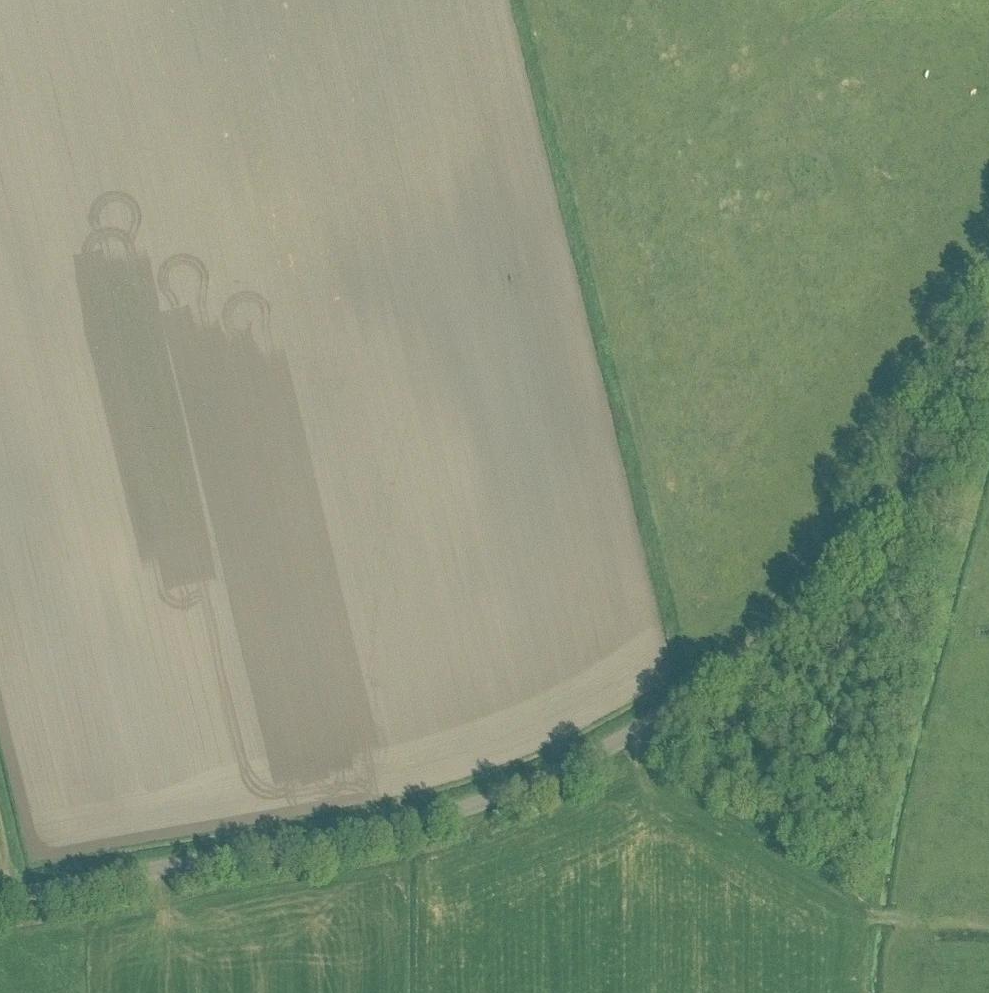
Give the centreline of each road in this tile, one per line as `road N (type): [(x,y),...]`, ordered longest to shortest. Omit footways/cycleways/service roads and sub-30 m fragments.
road 1 (unclassified): [(0,897),(445,815),(517,792),(646,728),(794,611),(911,462),(988,329)]

